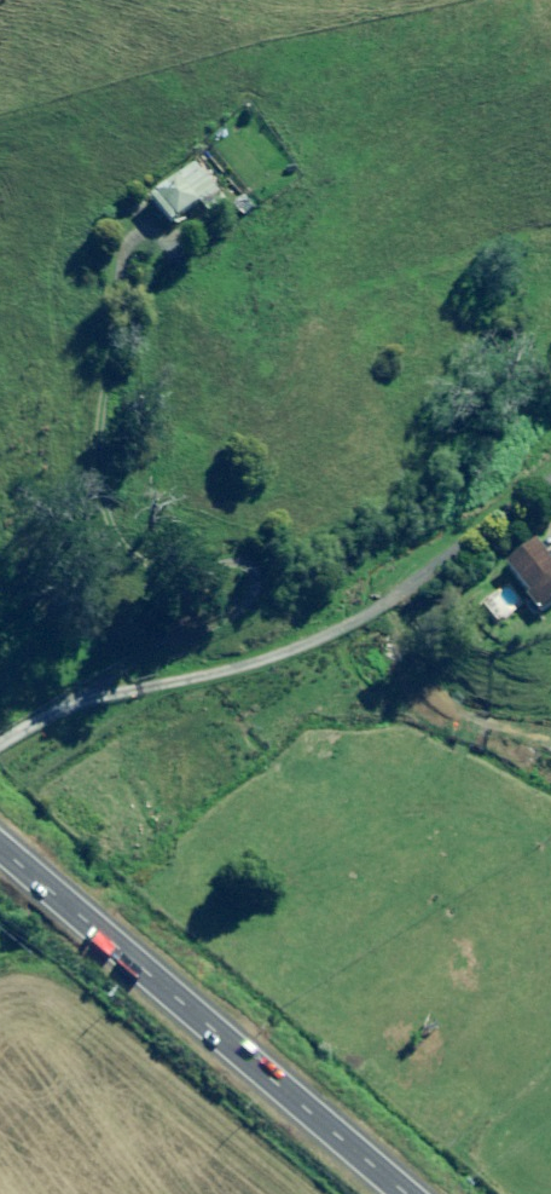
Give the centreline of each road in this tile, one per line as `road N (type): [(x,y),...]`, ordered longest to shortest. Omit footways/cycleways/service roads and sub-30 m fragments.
road 1 (unclassified): [(16,734),(105,646),(160,606),(211,589),(195,565),(119,528),(99,478),(122,267),(155,224)]
road 2 (unclassified): [(16,734),(95,697),(274,654),(368,614),(550,478)]
road 3 (trunk): [(404,1193),(0,851)]

